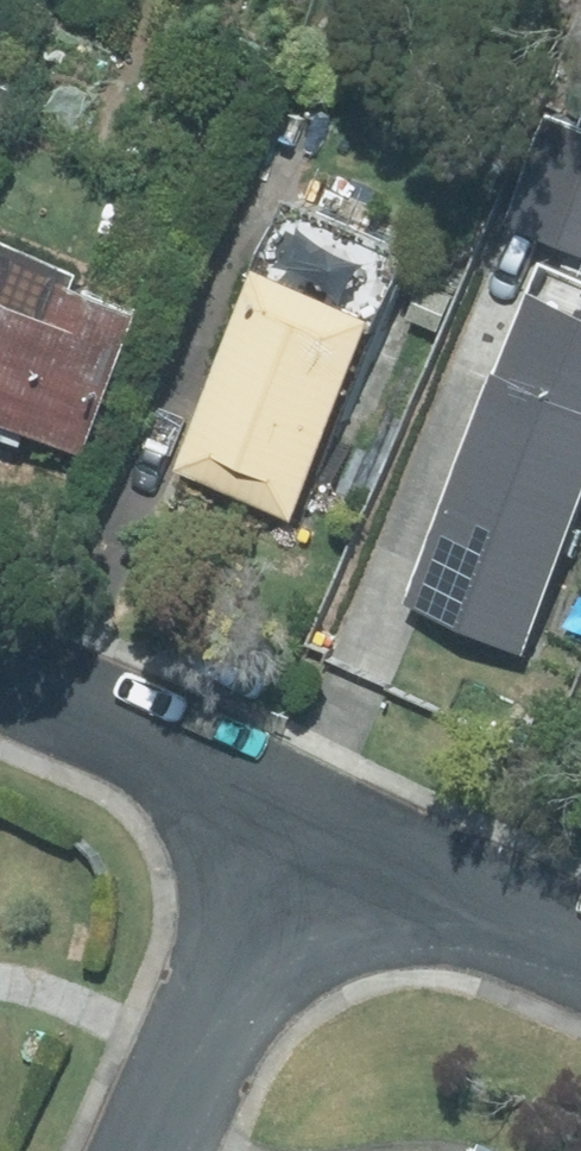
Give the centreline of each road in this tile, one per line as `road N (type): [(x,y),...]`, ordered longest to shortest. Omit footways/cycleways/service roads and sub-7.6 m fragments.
road 1 (residential): [(163,1150),(309,817)]
road 2 (residential): [(309,817),(0,682)]
road 3 (residential): [(580,935),(309,817)]

